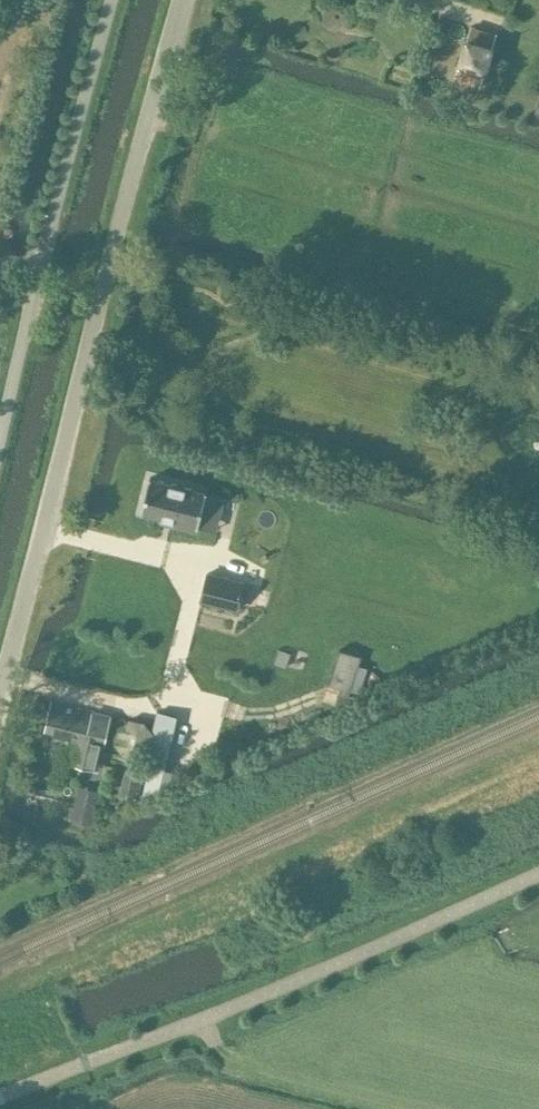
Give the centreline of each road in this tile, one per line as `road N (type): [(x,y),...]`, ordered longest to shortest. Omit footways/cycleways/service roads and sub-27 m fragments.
road 1 (unclassified): [(0,716),(174,0)]
road 2 (unclassified): [(0,1095),(123,1051),(538,867)]
road 3 (unclassified): [(0,450),(111,0)]

